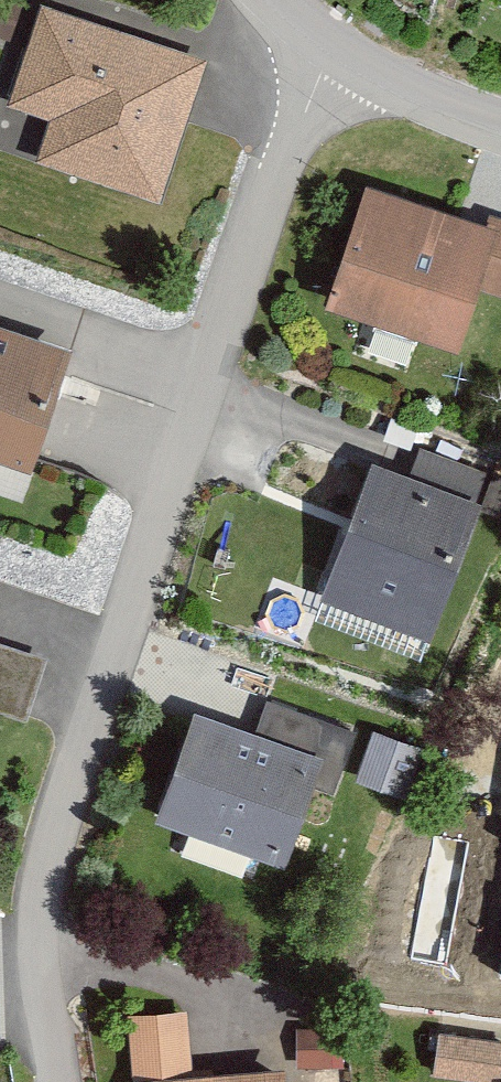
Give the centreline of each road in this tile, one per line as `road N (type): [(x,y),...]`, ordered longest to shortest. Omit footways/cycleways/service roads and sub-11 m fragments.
road 1 (residential): [(53,1081),(28,905),(174,446),(316,48)]
road 2 (unclassified): [(500,122),(316,48)]

